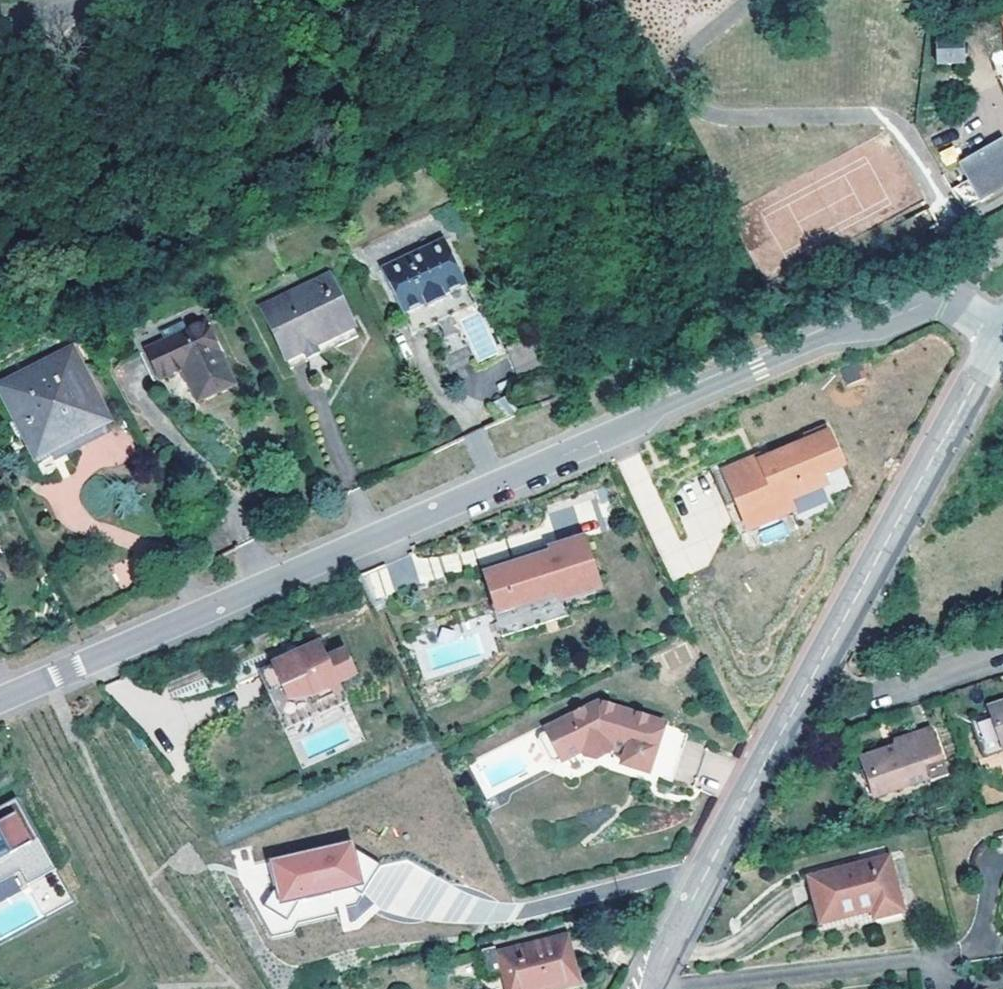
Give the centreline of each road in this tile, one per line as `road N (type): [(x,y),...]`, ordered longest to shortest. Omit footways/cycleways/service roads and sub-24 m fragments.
road 1 (residential): [(1002,335),(943,297),(821,337),(0,698)]
road 2 (tertiary): [(1002,337),(692,899)]
road 3 (residential): [(876,693),(1002,654)]

